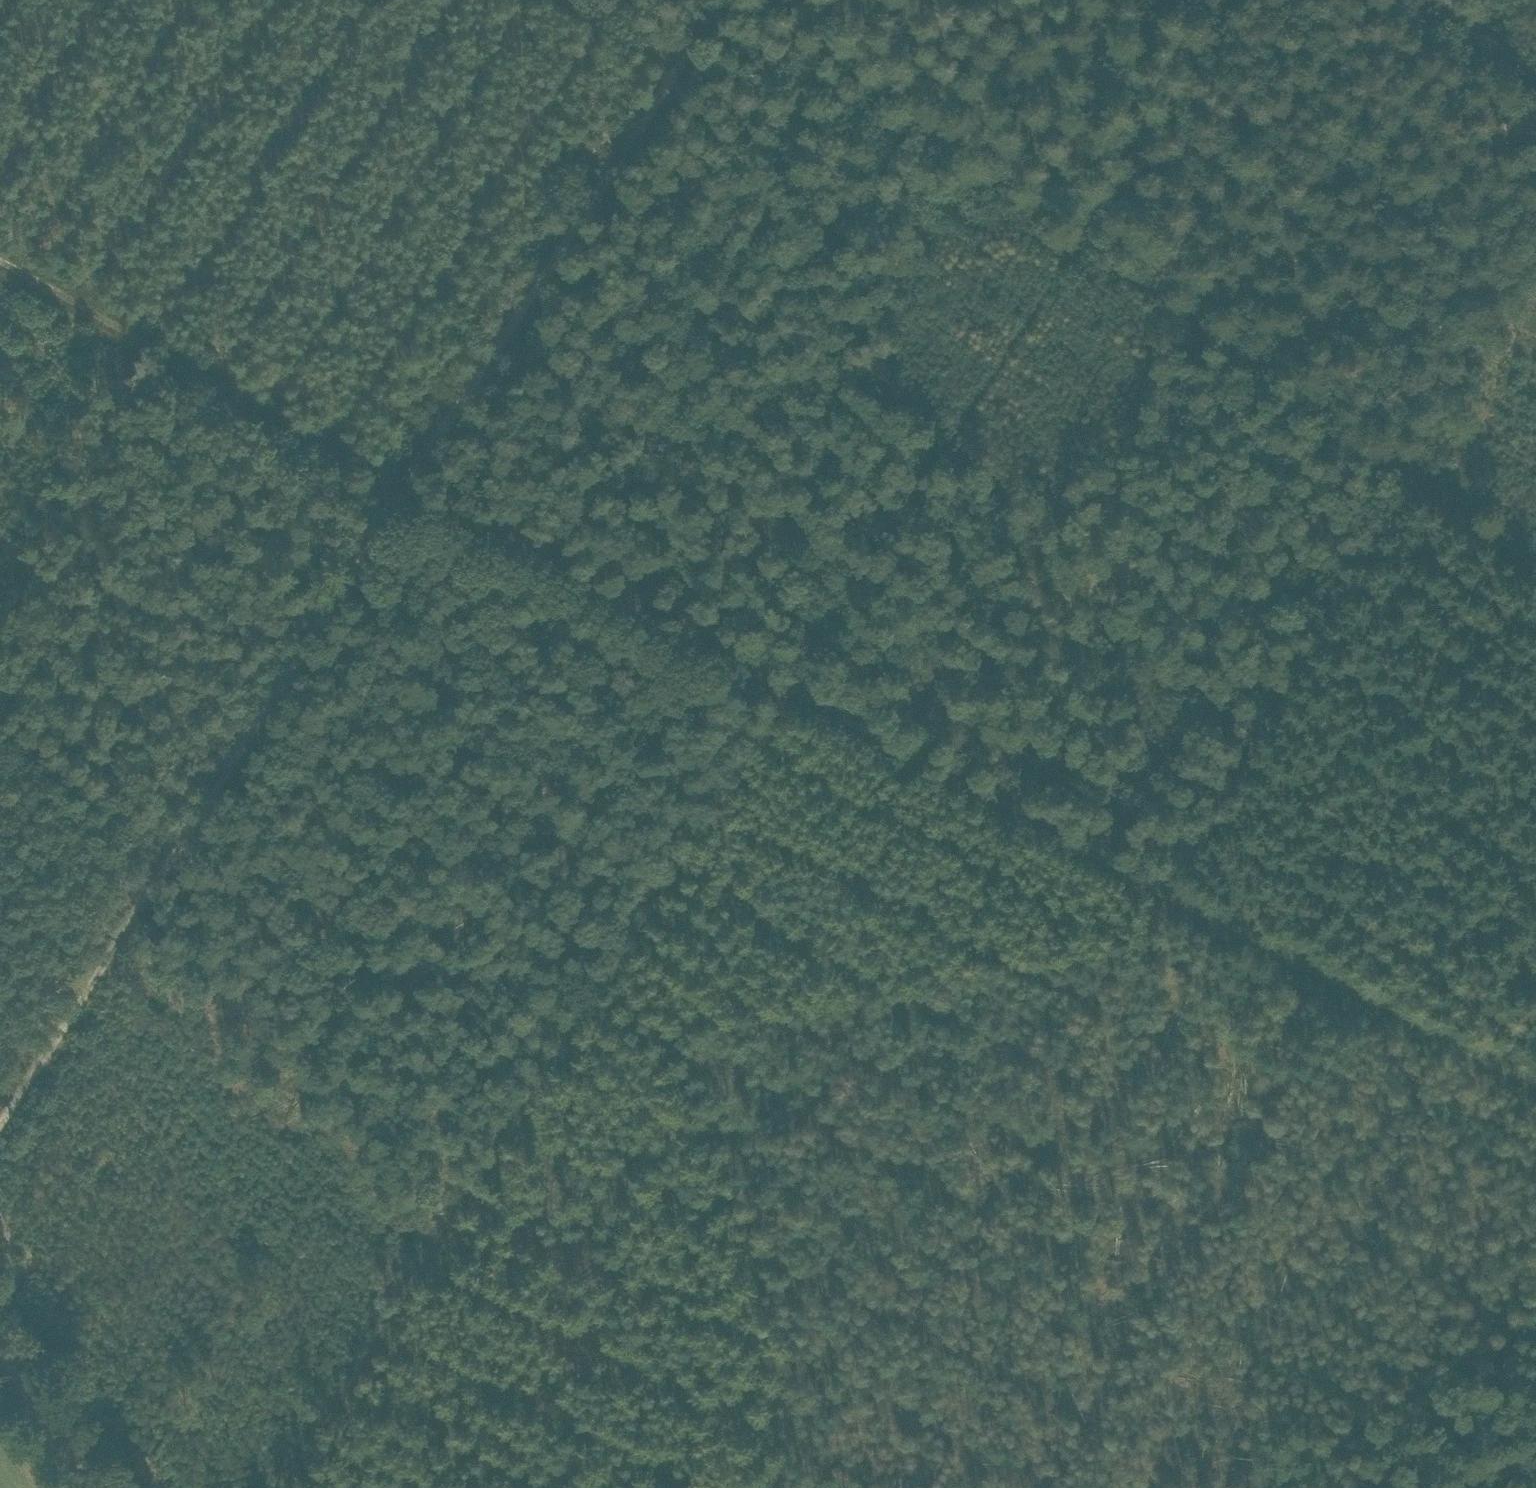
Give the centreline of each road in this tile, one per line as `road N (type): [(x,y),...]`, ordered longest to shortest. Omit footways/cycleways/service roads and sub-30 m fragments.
road 1 (track): [(1238,0),(279,1487)]
road 2 (track): [(1535,1078),(399,496),(0,261)]
road 3 (track): [(0,1110),(713,0)]
road 4 (track): [(92,1487),(0,1346)]
road 5 (track): [(671,66),(556,0)]
road 6 (track): [(1432,0),(1535,75)]

